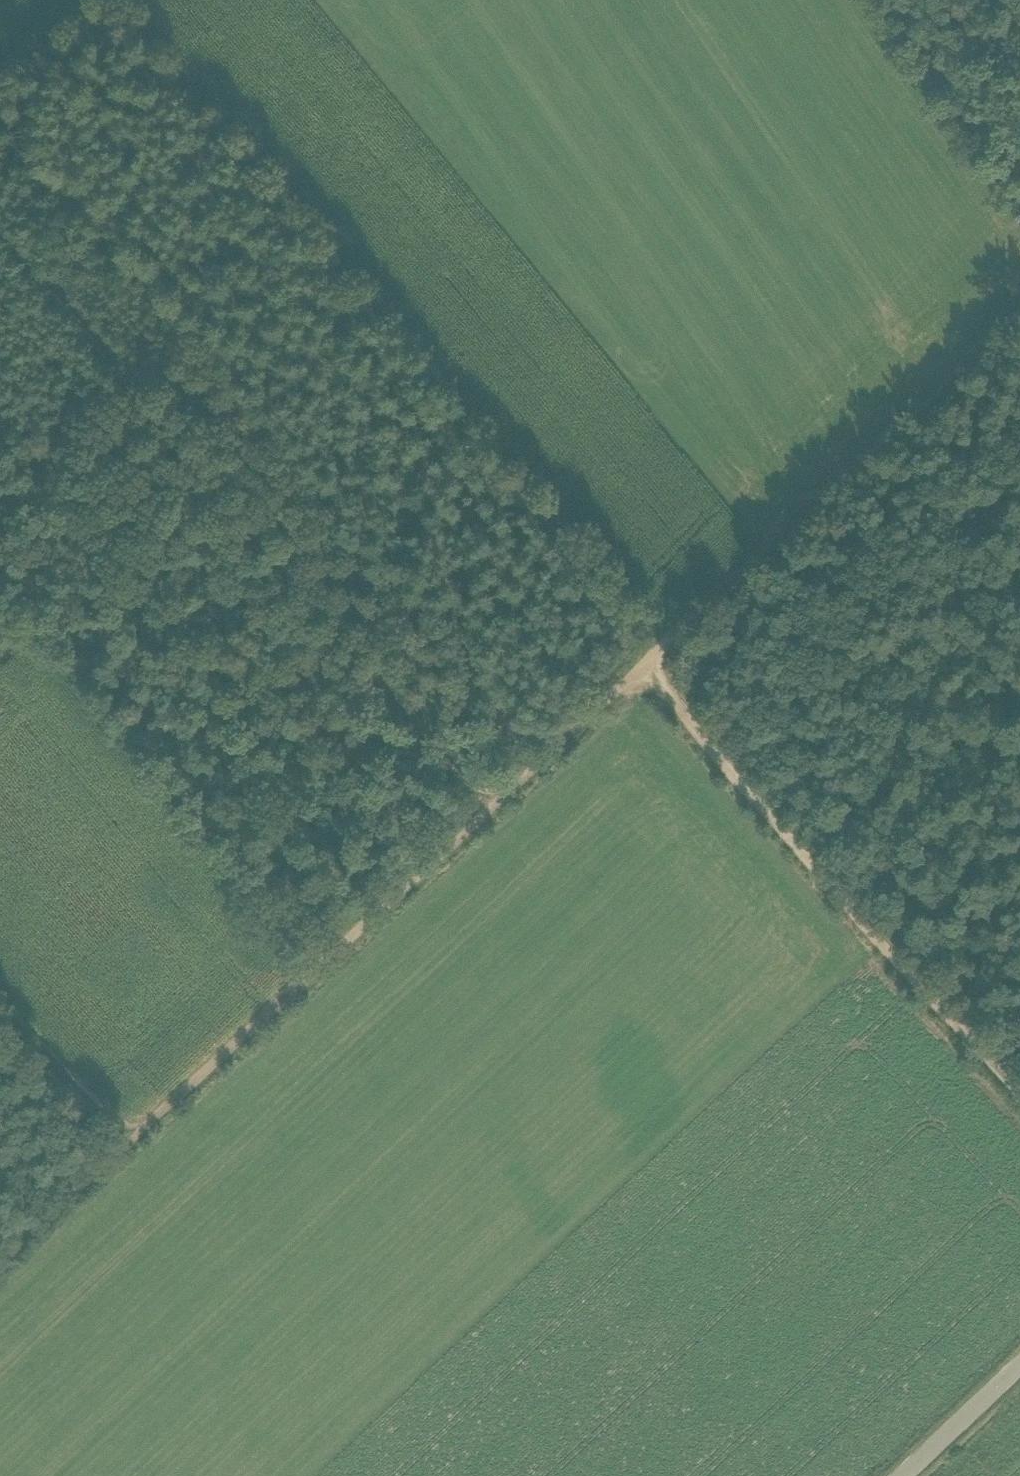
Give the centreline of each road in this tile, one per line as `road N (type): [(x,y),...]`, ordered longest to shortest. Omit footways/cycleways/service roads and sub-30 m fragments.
road 1 (track): [(1019,316),(0,1261)]
road 2 (track): [(0,231),(249,516),(488,813)]
road 3 (track): [(641,666),(1019,1095)]
road 4 (track): [(262,539),(84,563),(0,562)]
road 5 (track): [(135,1139),(0,990)]
road 6 (unclassified): [(905,1475),(1019,1368)]

